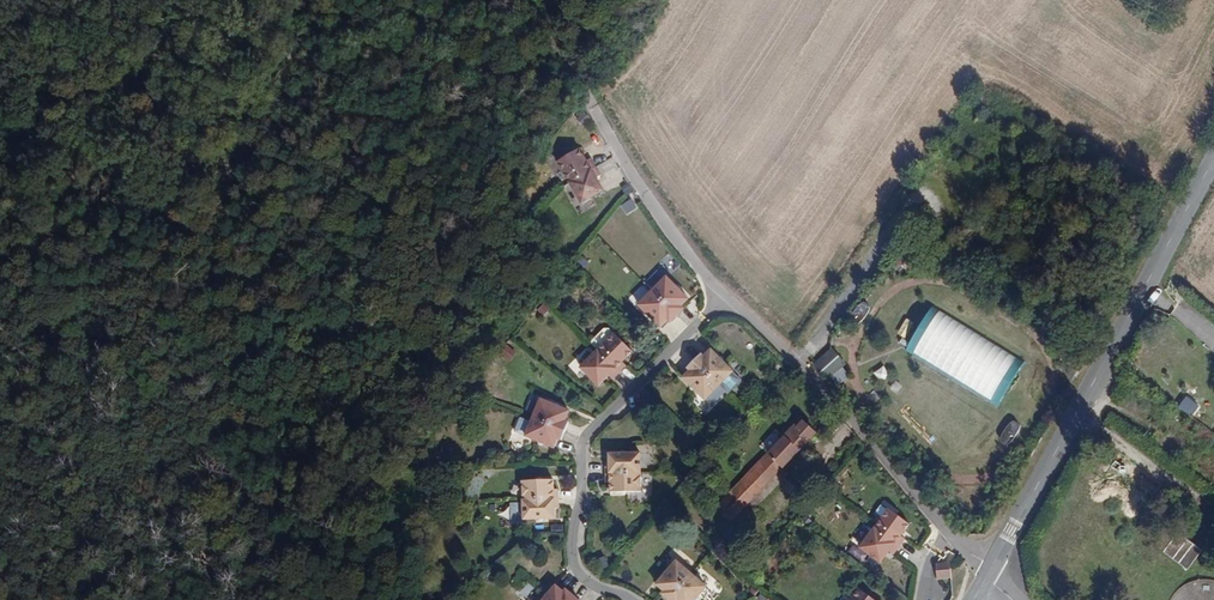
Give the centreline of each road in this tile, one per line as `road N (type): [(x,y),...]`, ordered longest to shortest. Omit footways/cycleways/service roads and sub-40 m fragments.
road 1 (tertiary): [(1213,161),(993,566)]
road 2 (residential): [(633,599),(592,584),(574,564),(583,438),(725,295)]
road 3 (unclassified): [(725,295),(803,366),(937,520),(993,566)]
road 4 (unclassified): [(584,84),(629,169),(725,295)]

